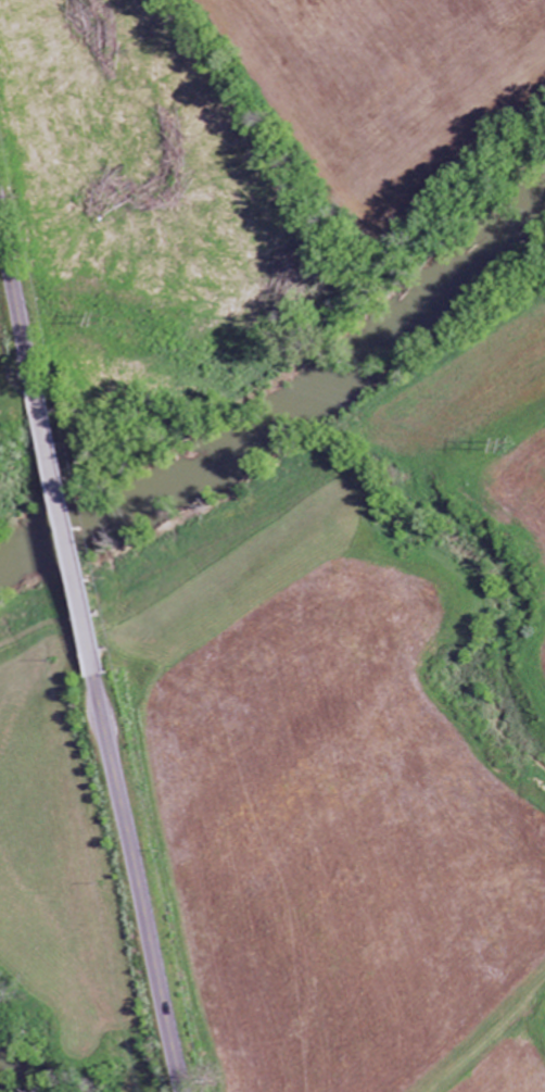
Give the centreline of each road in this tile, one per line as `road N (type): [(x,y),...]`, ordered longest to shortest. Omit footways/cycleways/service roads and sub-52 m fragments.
road 1 (secondary): [(97,678),(184,1091)]
road 2 (secondary): [(34,387),(97,678)]
road 3 (secondary): [(0,226),(34,387)]

